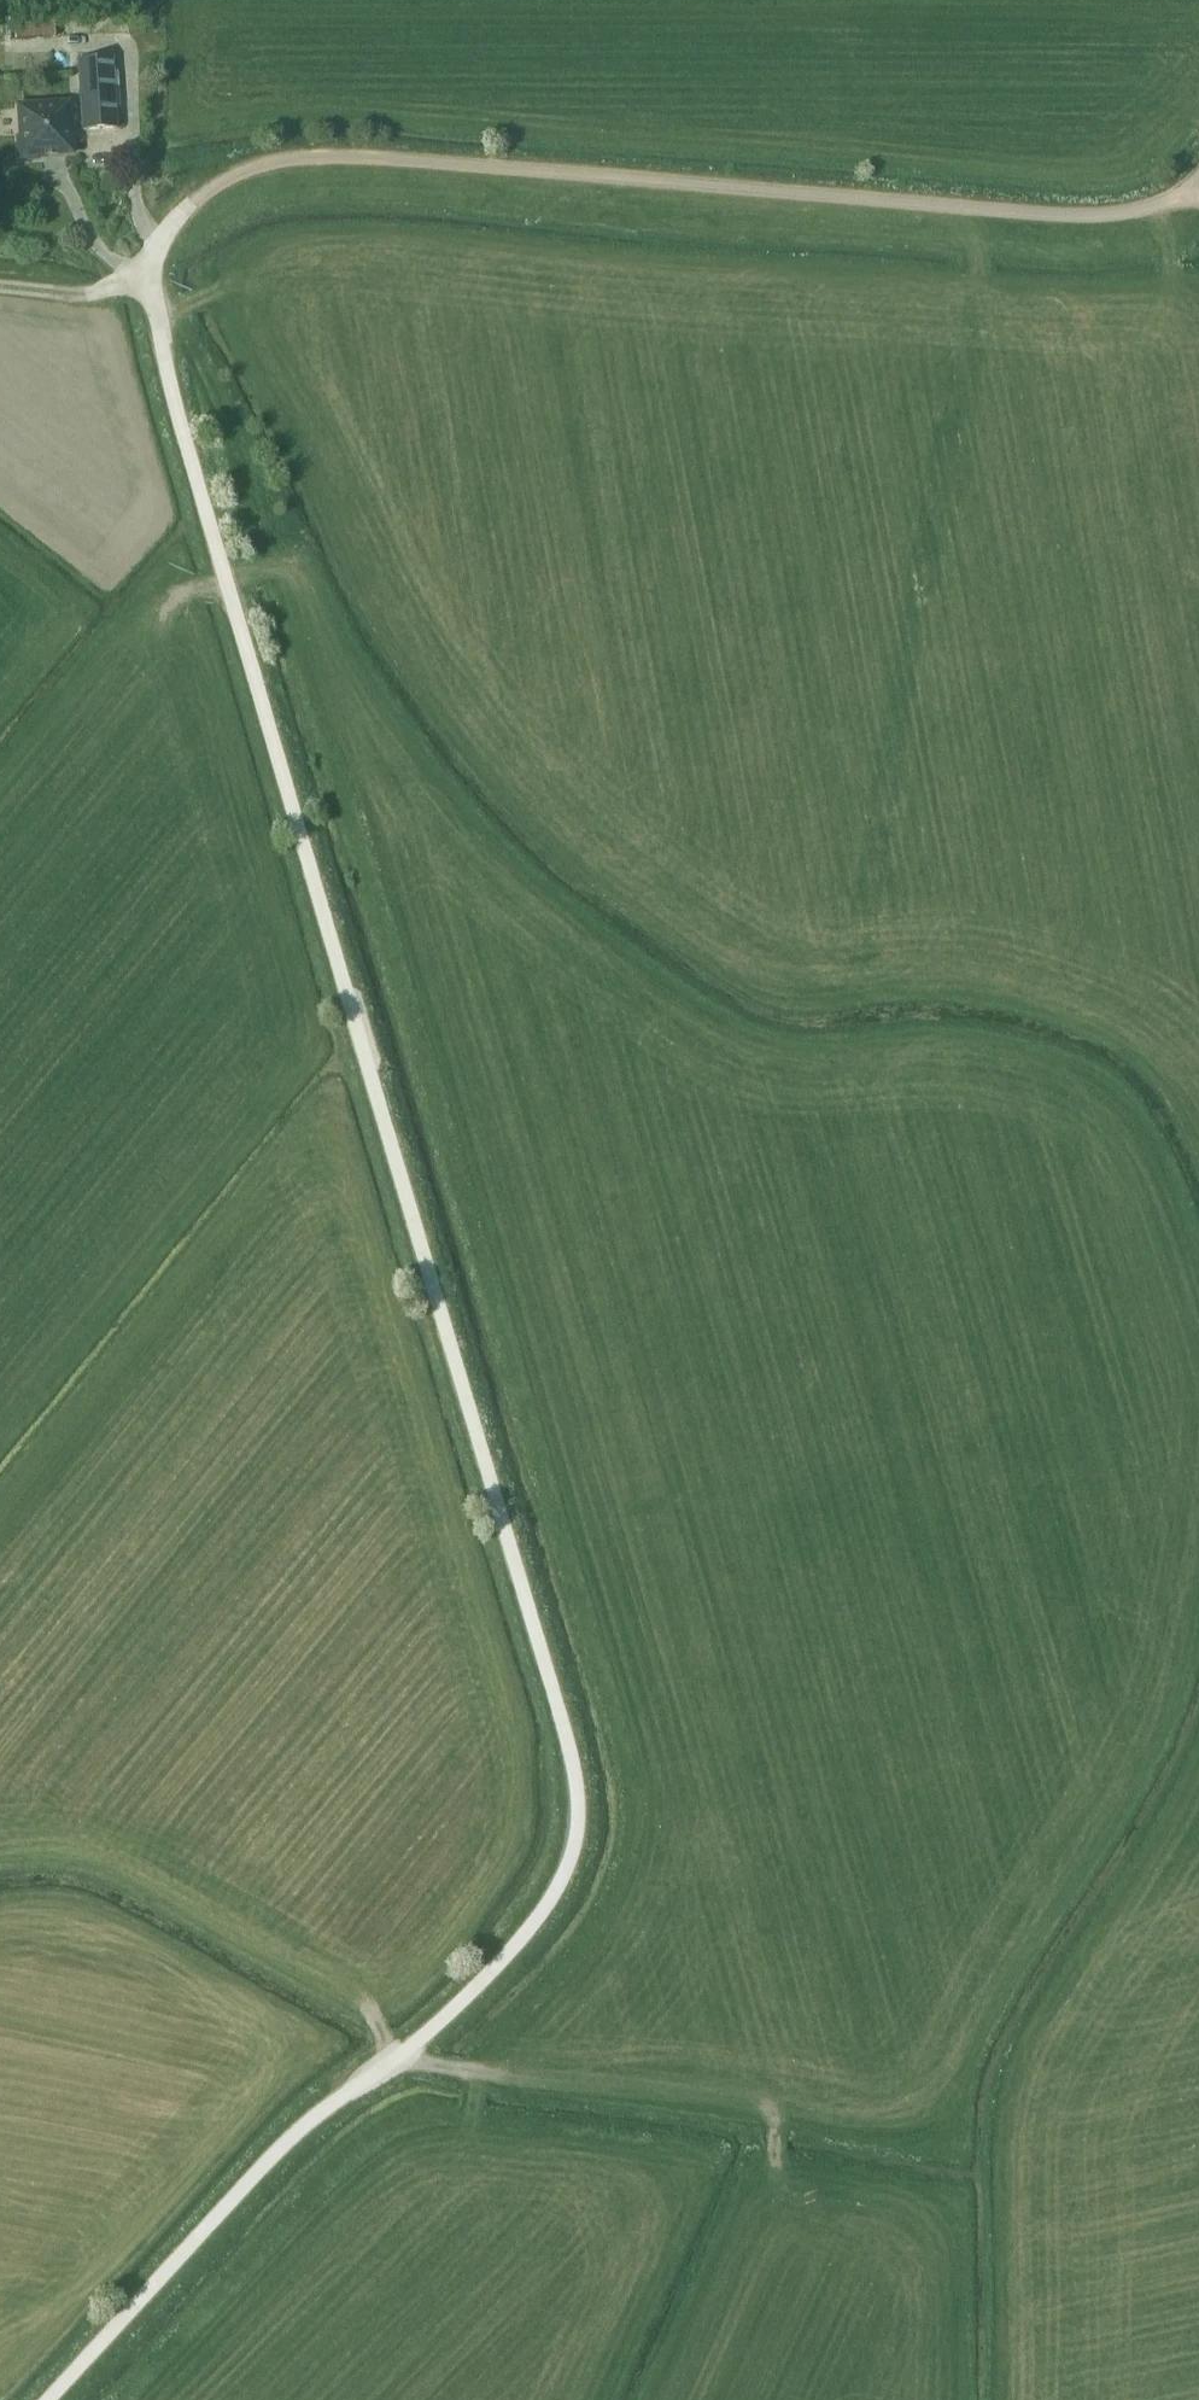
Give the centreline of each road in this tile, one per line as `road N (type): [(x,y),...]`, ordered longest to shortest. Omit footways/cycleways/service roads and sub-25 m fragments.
road 1 (unclassified): [(47,2399),(306,2119),(404,2050),(523,1931),(576,1841),(569,1745),(160,338),(153,294),(158,245),(169,224),(213,187)]

